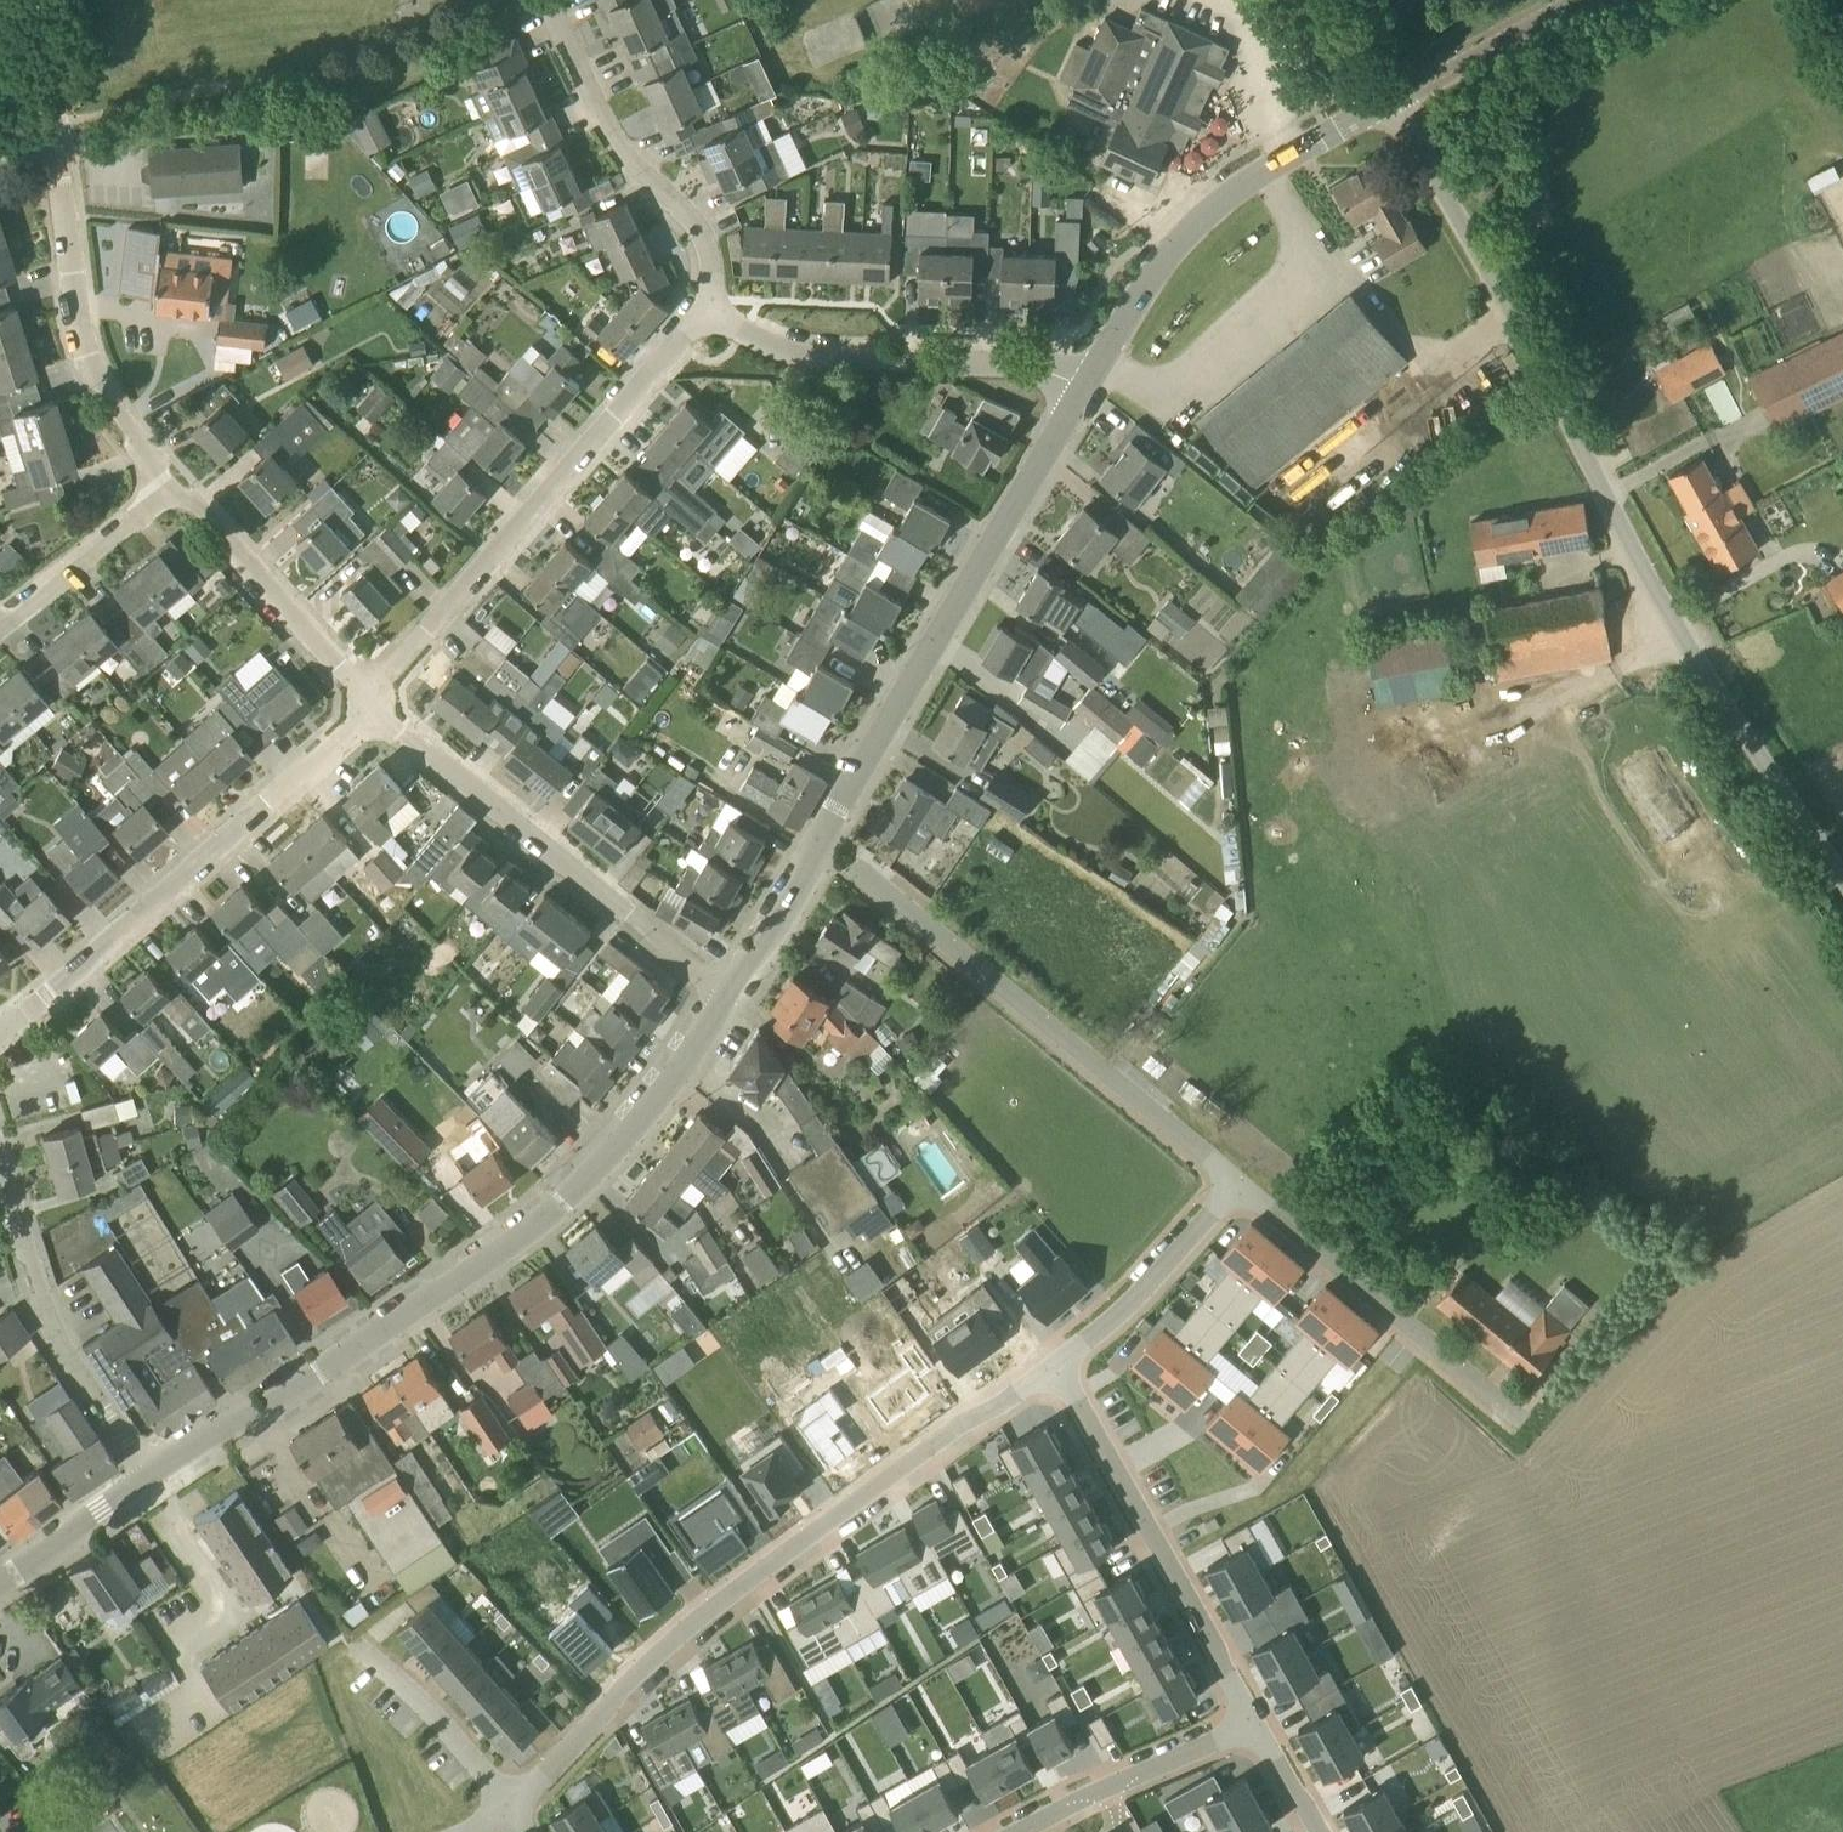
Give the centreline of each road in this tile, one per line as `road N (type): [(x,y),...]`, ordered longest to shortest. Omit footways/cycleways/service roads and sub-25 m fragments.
road 1 (unclassified): [(1842,876),(1718,692),(1394,101)]
road 2 (secondary): [(153,1472),(593,1158),(680,1072),(728,995)]
road 3 (residential): [(1056,1369),(806,1533),(651,1662),(509,1804)]
road 4 (residential): [(1239,1185),(823,840)]
road 5 (secondary): [(823,840),(1081,388)]
road 6 (residential): [(716,305),(366,689)]
road 7 (residential): [(371,712),(0,1034)]
road 8 (residential): [(728,995),(371,712)]
road 9 (secondary): [(1081,388),(1158,258),(1245,181),(1372,112)]
road 10 (residential): [(1239,1729),(1227,1685),(1160,1547),(1056,1369)]
road 11 (residential): [(175,493),(115,408),(83,340),(60,174),(41,131)]
road 12 (residential): [(1081,388),(1010,363),(830,355),(760,339),(716,305)]
road 13 (residential): [(1517,1420),(1239,1185)]
road 14 (residential): [(716,305),(712,256),(691,221),(612,138),(548,0)]
road 15 (residential): [(0,1181),(27,1284),(69,1363),(153,1472)]
road 16 (residential): [(366,689),(175,493)]
road 17 (residential): [(1239,1185),(1126,1309),(1056,1369)]
road 18 (residential): [(1239,1729),(1030,1831)]
road 19 (residential): [(0,632),(175,493)]
road 20 (residential): [(361,1649),(509,1804)]
road 21 (secondary): [(1394,101),(1573,0)]
road 22 (secondary): [(0,1577),(153,1472)]
road 23 (secondary): [(728,995),(823,840)]
road 24 (unclassified): [(41,131),(53,96),(33,0)]
road 25 (residential): [(1314,1831),(1260,1743),(1239,1729)]
road 26 (unclassified): [(1372,112),(1315,0)]

